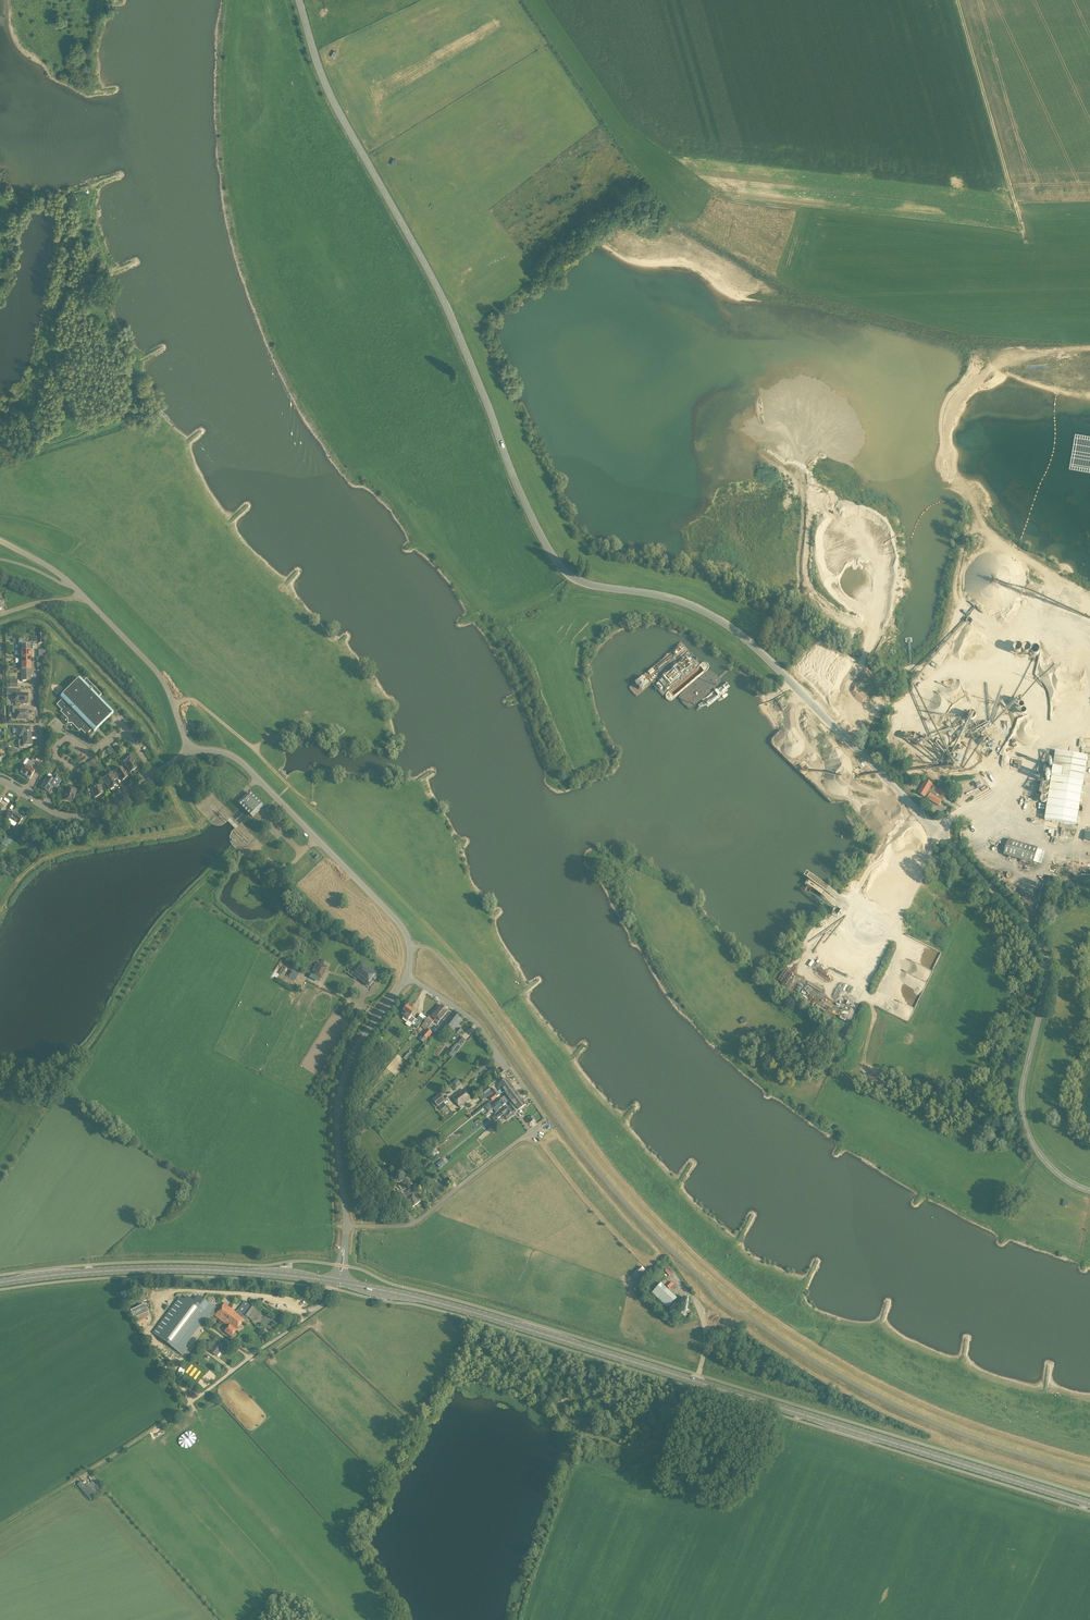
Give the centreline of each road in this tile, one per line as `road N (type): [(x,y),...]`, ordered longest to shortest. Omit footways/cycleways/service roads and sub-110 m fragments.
road 1 (unclassified): [(298,0),(332,104),(445,305),(511,476),(558,569),(593,586),(682,603),(766,658),(1036,933),(1048,968),(1023,1084),(1026,1126),(1052,1168),(1089,1190)]
road 2 (primary): [(346,1283),(554,1336),(1089,1503)]
road 3 (track): [(556,1396),(514,1366),(459,1355),(448,1368),(351,1542),(399,1619)]
road 4 (unclassified): [(408,975),(410,947),(395,918),(241,762),(220,751),(189,752)]
road 5 (primary): [(0,1283),(132,1269),(333,1281)]
road 6 (unclassified): [(346,1226),(340,1093),(360,1042),(408,975)]
road 7 (track): [(0,1525),(192,1402)]
road 8 (unclassified): [(346,1226),(407,1223),(541,1131)]
road 9 (unclassified): [(189,752),(161,678),(75,588)]
road 10 (track): [(306,799),(199,703),(173,705)]
road 11 (residential): [(165,767),(91,815),(61,815),(25,794)]
road 12 (unclassified): [(192,1402),(304,1311)]
road 13 (unclassified): [(507,1067),(479,1025),(408,975)]
road 14 (residential): [(25,794),(41,761),(35,670)]

